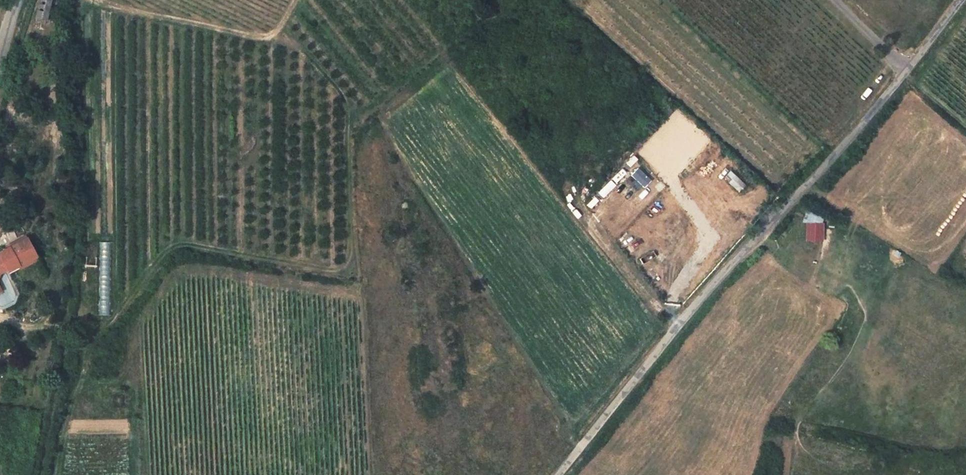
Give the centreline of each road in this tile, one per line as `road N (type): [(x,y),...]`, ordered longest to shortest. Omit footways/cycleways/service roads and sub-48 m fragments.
road 1 (unclassified): [(965,0),(563,474)]
road 2 (track): [(42,474),(72,259),(71,0)]

